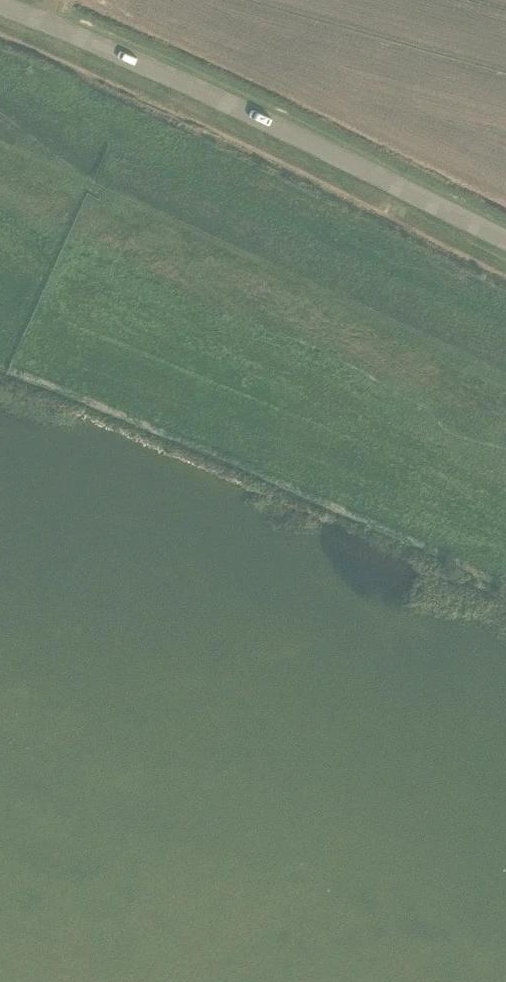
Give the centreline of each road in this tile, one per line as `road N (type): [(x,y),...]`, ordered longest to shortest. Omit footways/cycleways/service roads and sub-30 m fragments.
road 1 (tertiary): [(0,4),(226,102),(505,241)]

